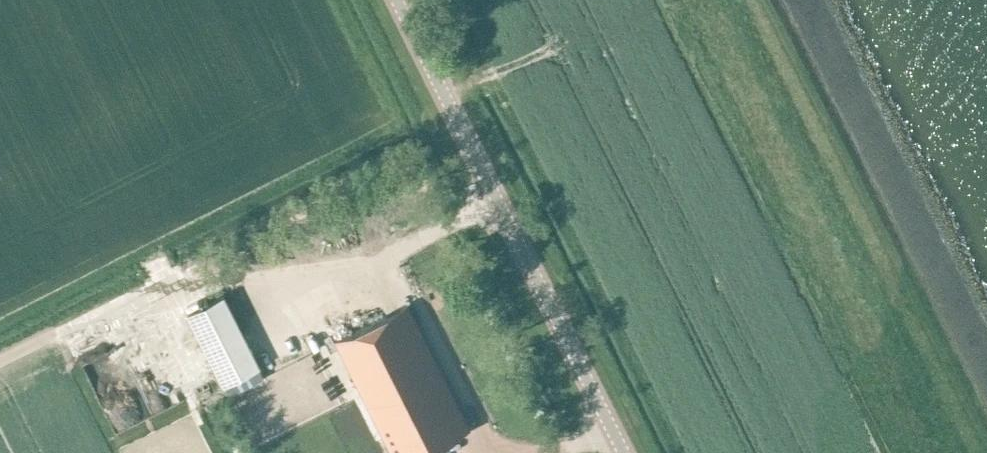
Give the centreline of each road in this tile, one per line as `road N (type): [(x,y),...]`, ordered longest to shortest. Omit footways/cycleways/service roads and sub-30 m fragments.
road 1 (tertiary): [(623,452),(396,0)]
road 2 (track): [(0,364),(123,302),(169,289),(151,250),(44,301)]
road 3 (track): [(643,0),(443,93)]
road 4 (track): [(169,289),(233,282),(314,296)]

